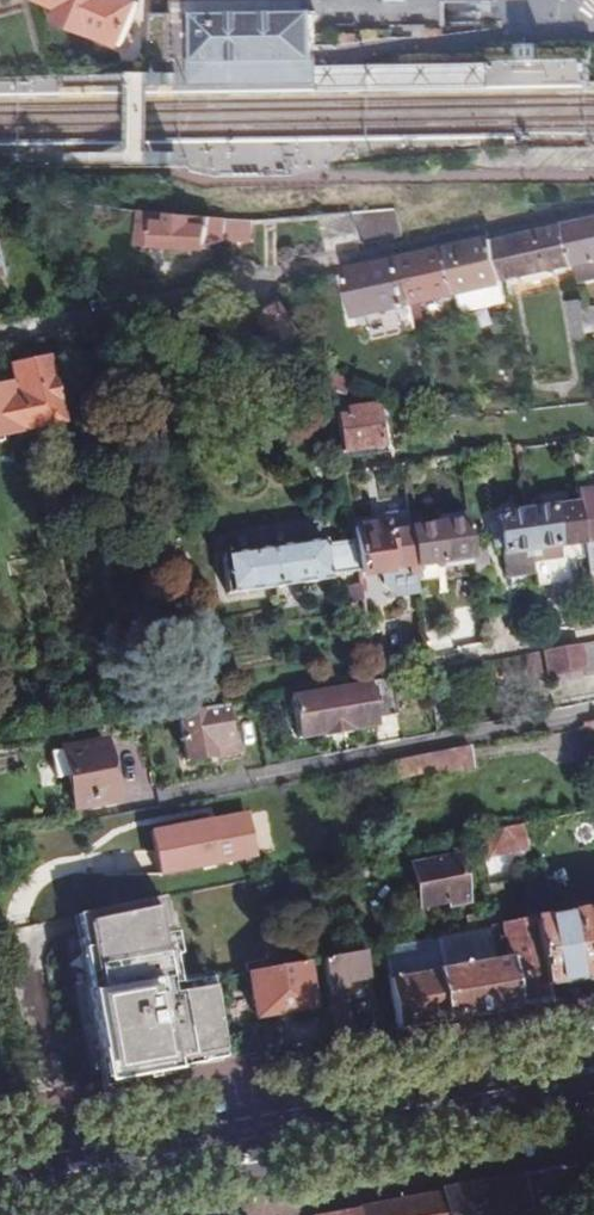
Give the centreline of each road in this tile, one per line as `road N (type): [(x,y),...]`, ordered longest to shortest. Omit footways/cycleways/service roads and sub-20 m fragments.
road 1 (residential): [(593,199),(0,334)]
road 2 (primary): [(0,1183),(593,1070)]

